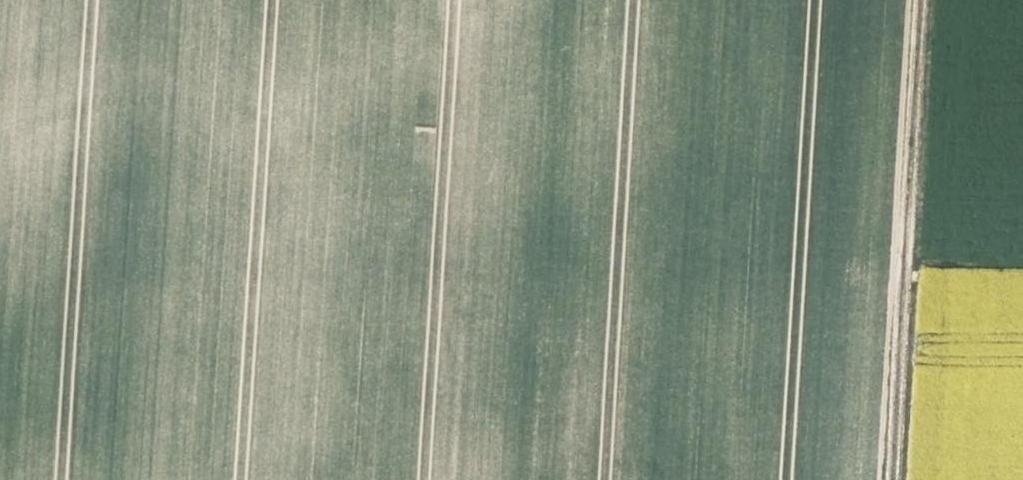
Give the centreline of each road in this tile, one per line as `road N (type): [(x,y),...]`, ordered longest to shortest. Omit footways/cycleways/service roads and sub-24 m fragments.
road 1 (track): [(923,0),(896,479)]

